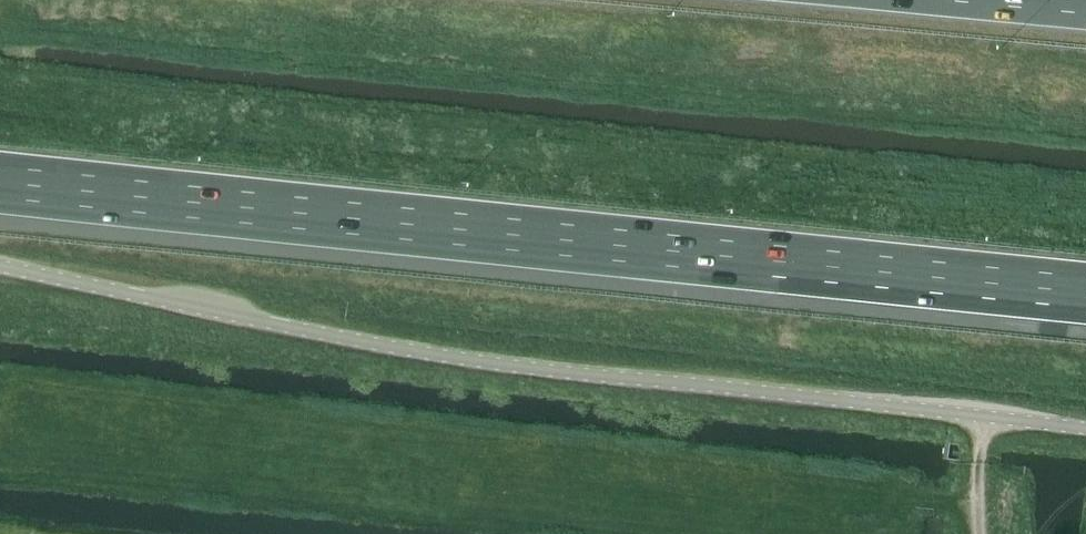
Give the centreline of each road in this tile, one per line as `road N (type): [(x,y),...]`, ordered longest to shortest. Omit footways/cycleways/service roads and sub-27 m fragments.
road 1 (unclassified): [(1085,431),(427,355),(0,266)]
road 2 (motorway): [(0,184),(1085,295)]

